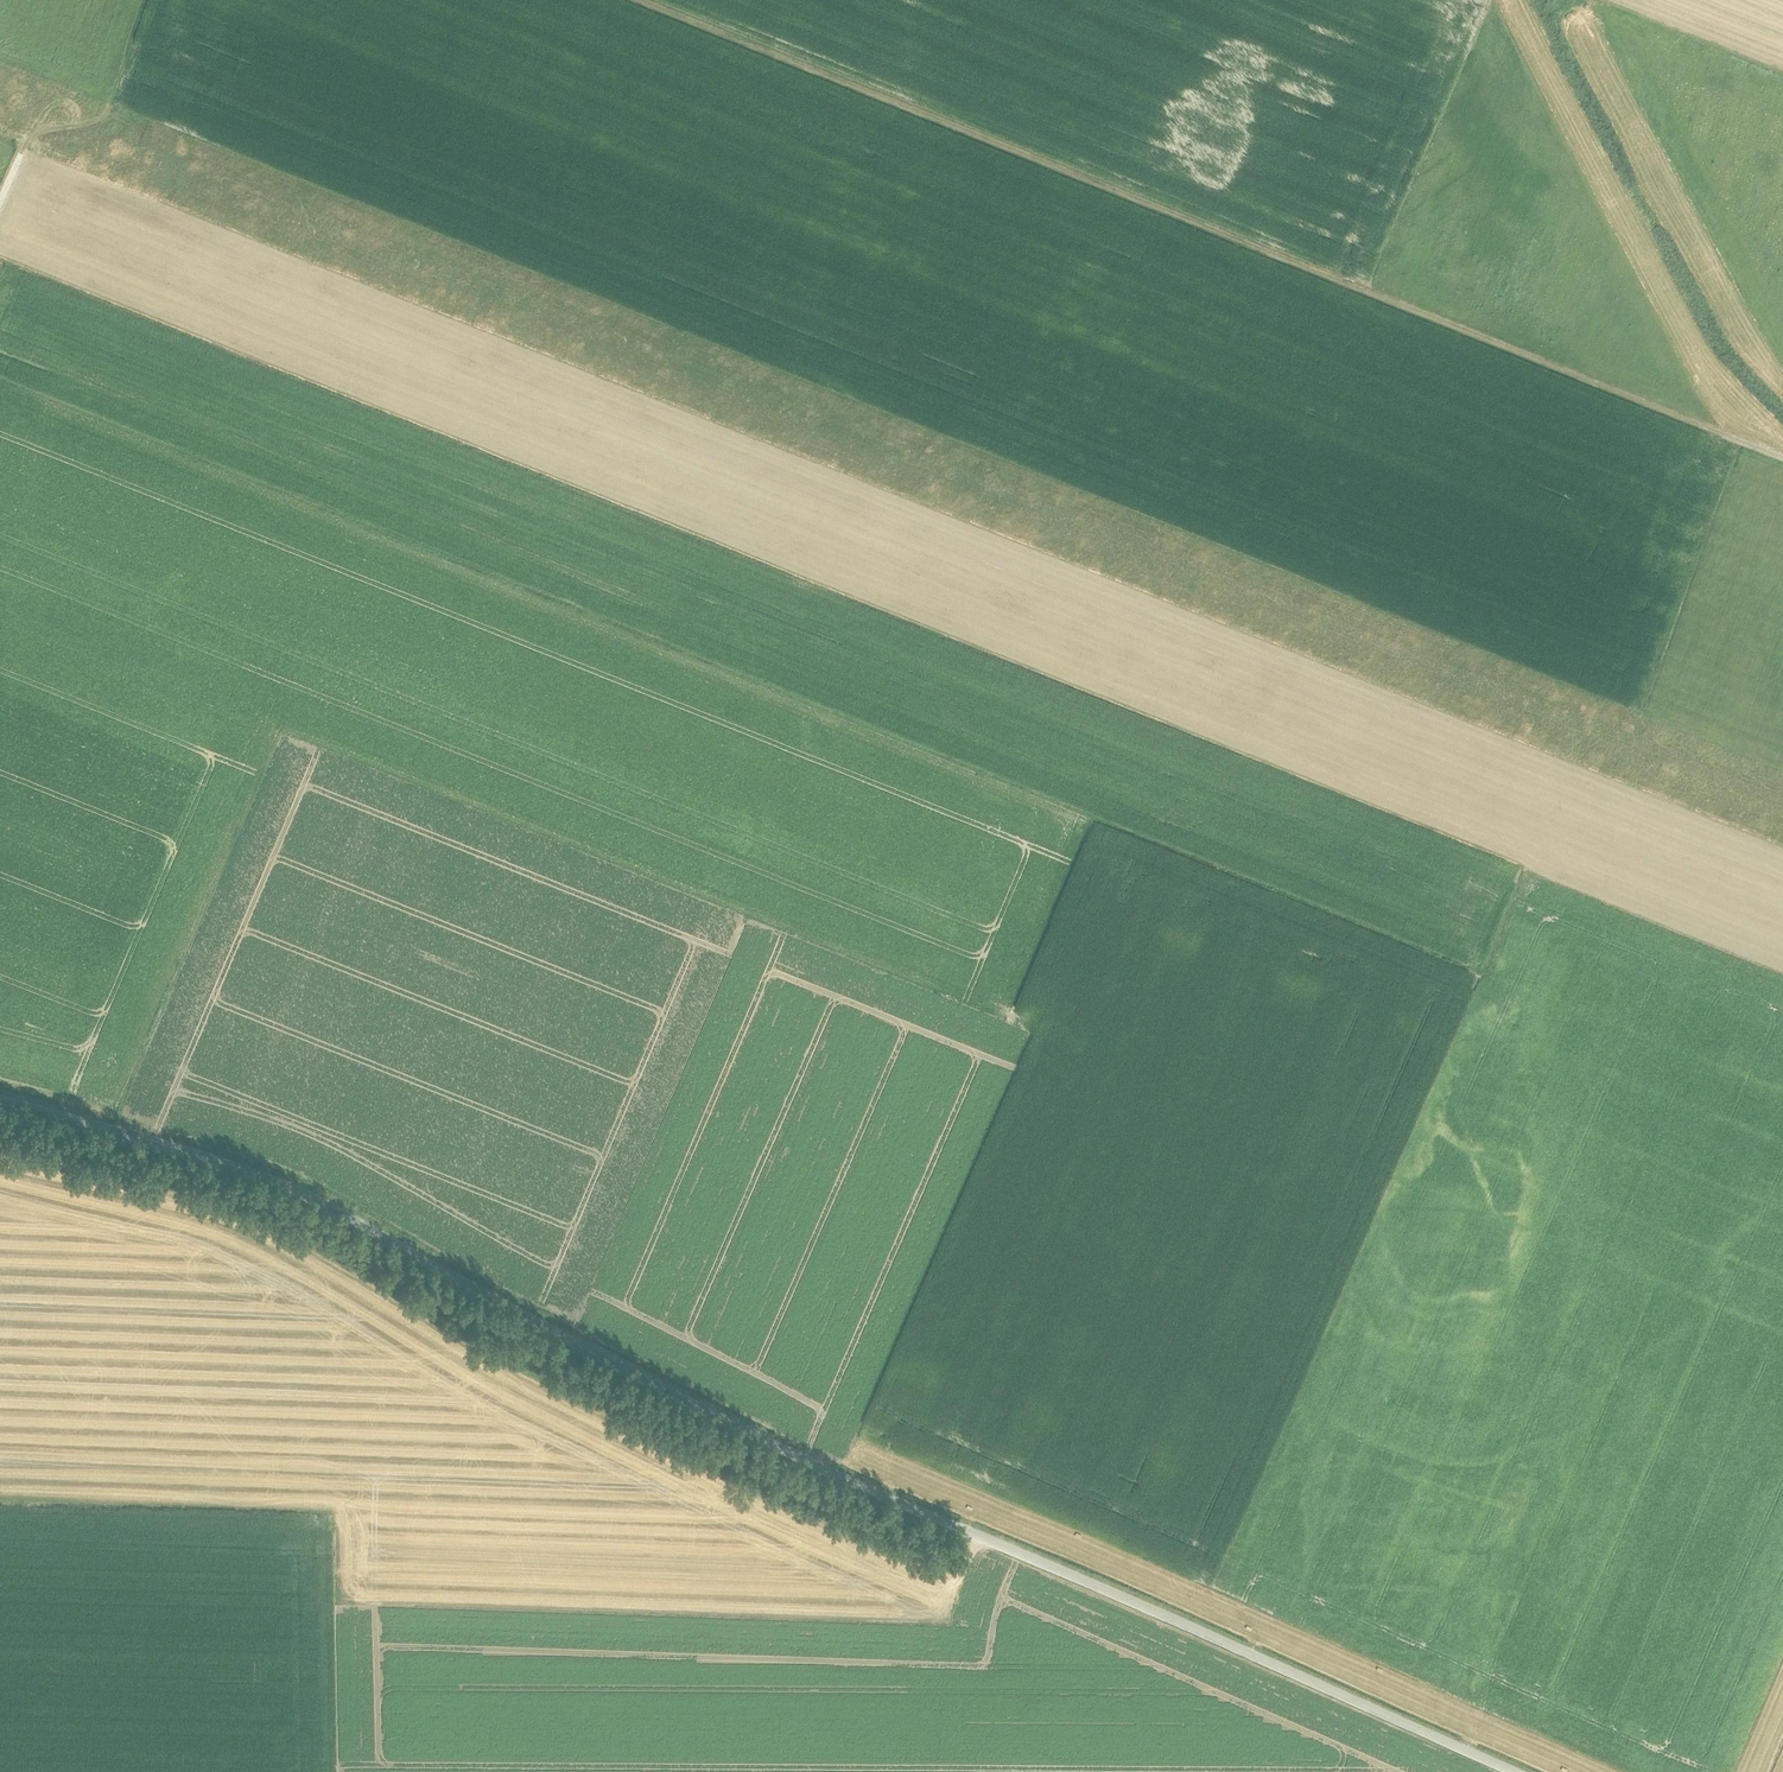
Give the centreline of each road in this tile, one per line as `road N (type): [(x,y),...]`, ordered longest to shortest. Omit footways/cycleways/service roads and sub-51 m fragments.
road 1 (unclassified): [(1514,1771),(840,1477),(291,1189),(0,1100)]
road 2 (track): [(1782,457),(644,0)]

